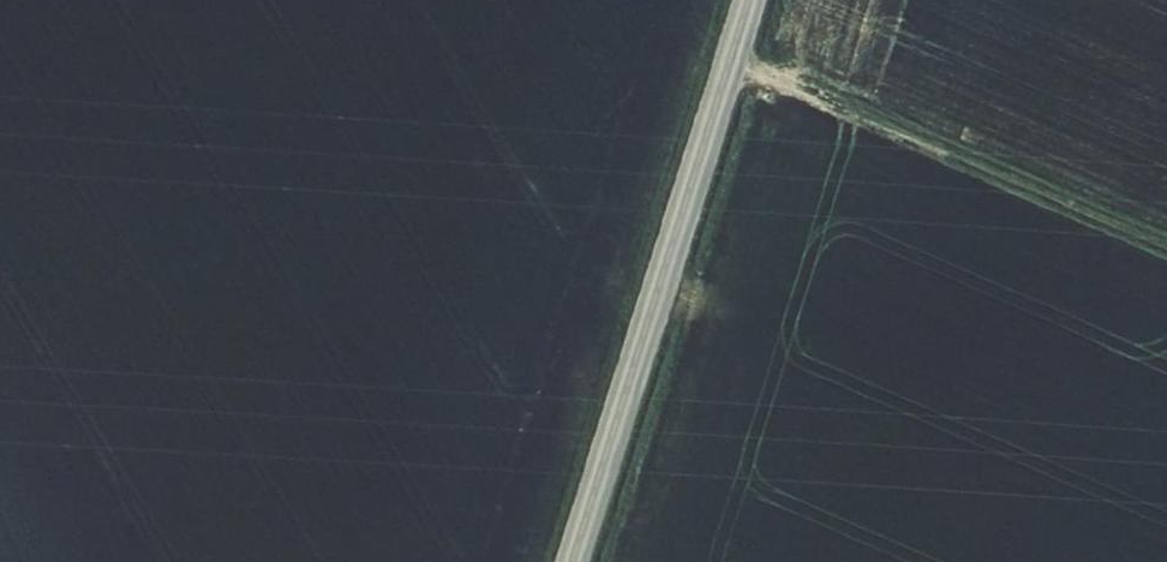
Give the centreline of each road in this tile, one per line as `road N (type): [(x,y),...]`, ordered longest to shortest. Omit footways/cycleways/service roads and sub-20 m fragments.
road 1 (tertiary): [(751,0),(581,538)]

